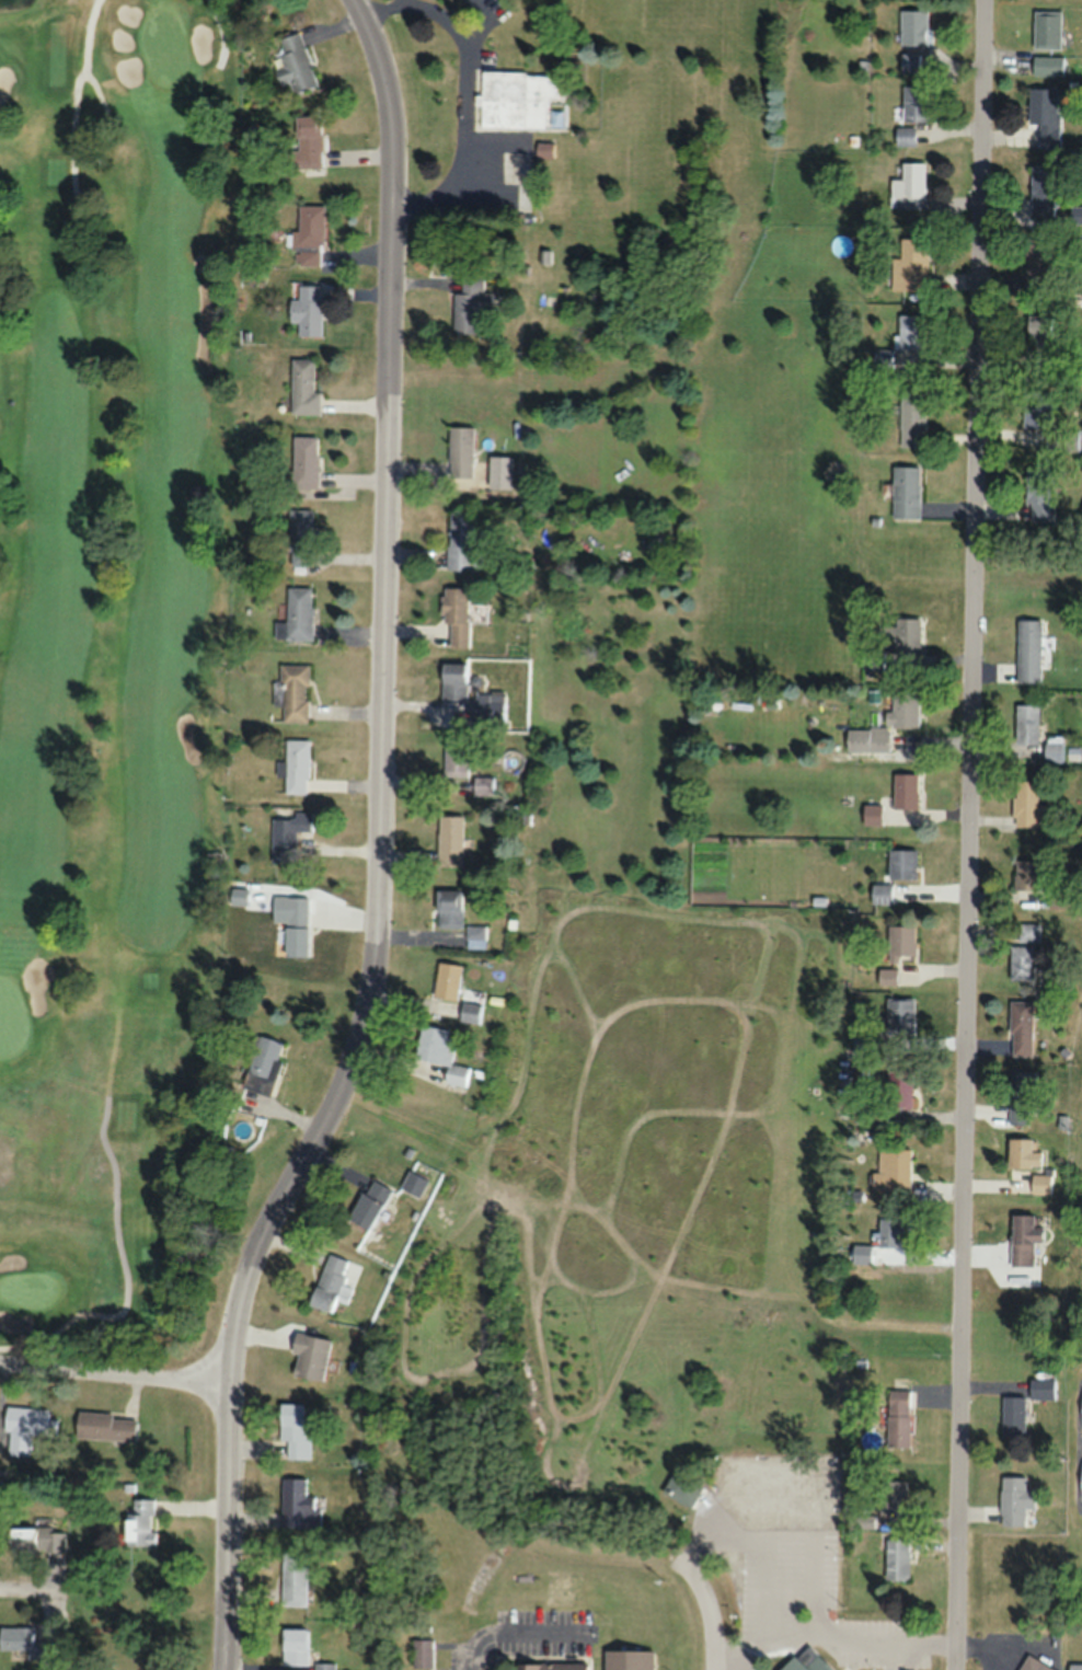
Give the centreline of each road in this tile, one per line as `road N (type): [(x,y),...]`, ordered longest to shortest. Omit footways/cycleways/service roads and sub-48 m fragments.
road 1 (tertiary): [(223,1669),(231,1381),(244,1290),(352,1070),(378,946),(392,178),(390,115),(376,53),(346,0)]
road 2 (residential): [(956,1669),(985,0)]
road 3 (residential): [(381,773),(693,772)]
road 4 (residential): [(0,1362),(231,1381)]
road 5 (residential): [(392,212),(555,210)]
road 6 (residential): [(542,771),(546,645)]

